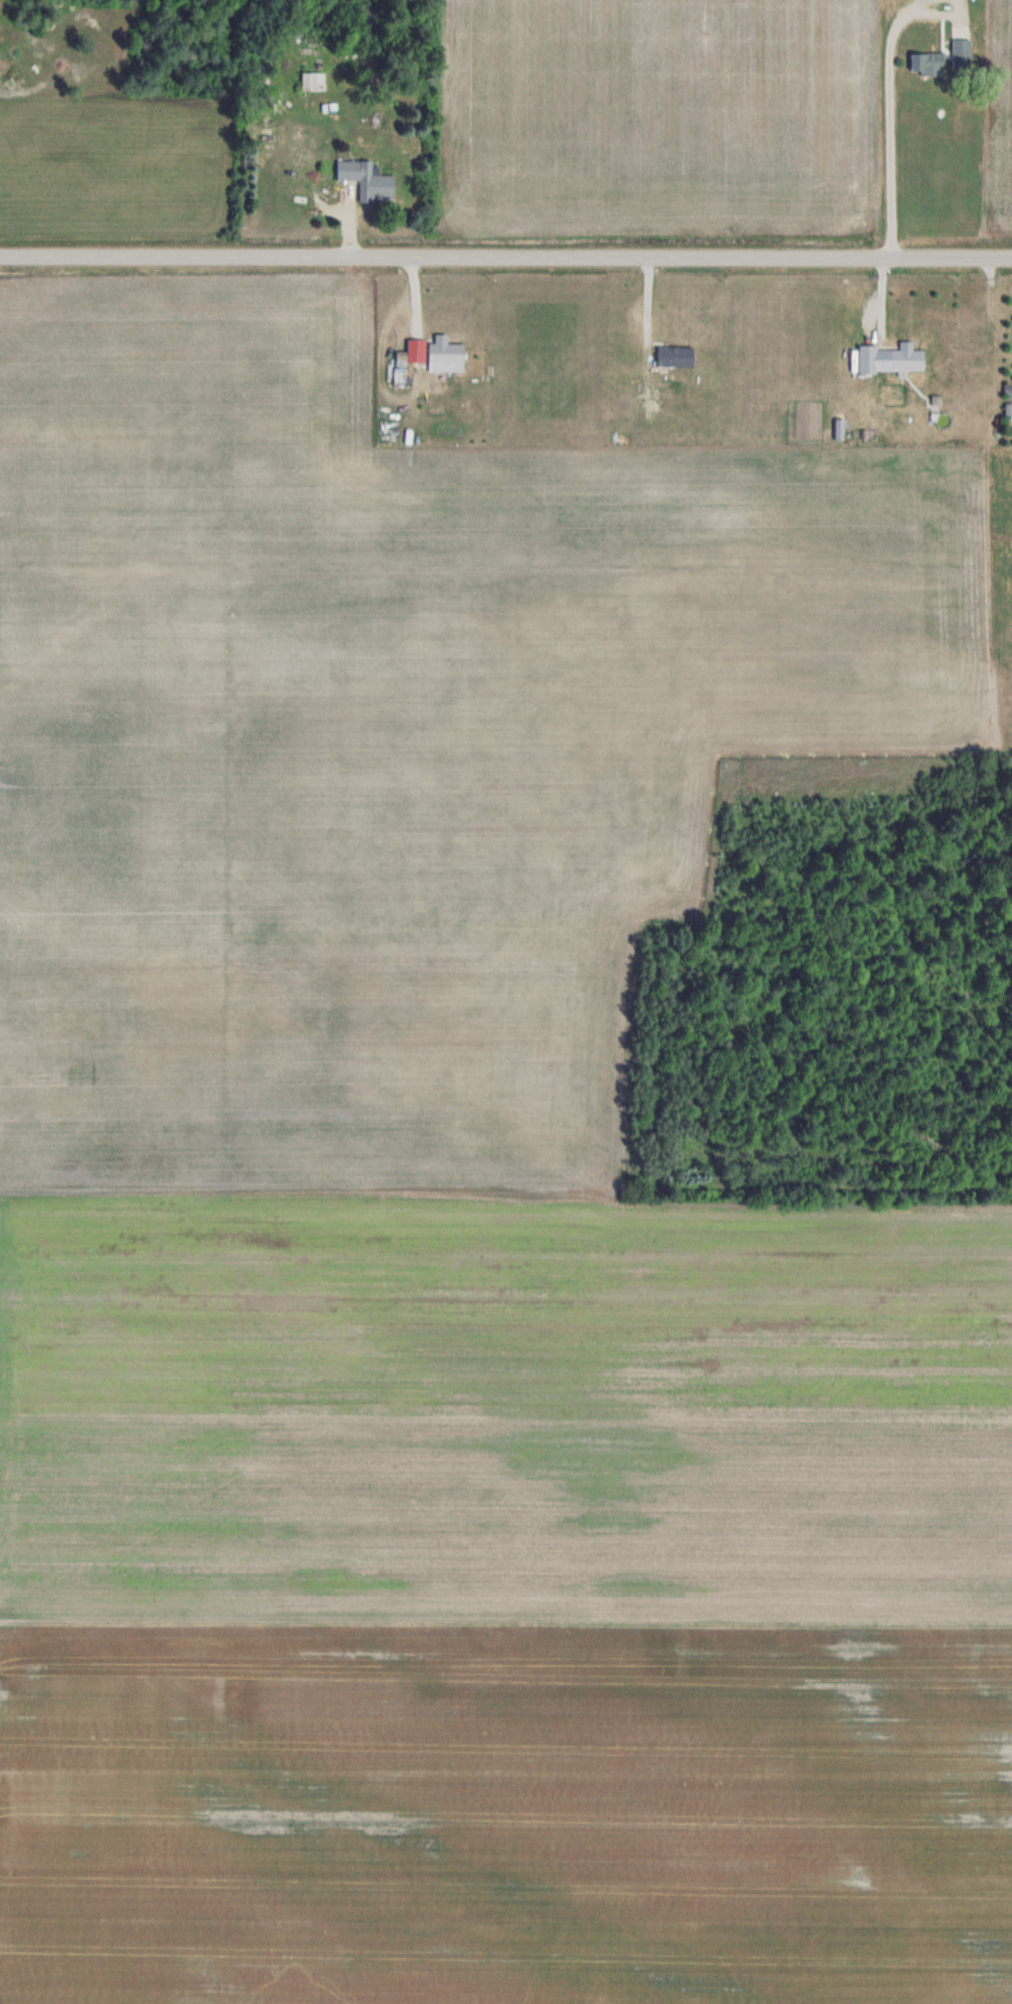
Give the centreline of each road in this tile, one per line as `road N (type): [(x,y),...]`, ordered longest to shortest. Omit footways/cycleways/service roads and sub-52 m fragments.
road 1 (residential): [(1011,261),(0,259)]

